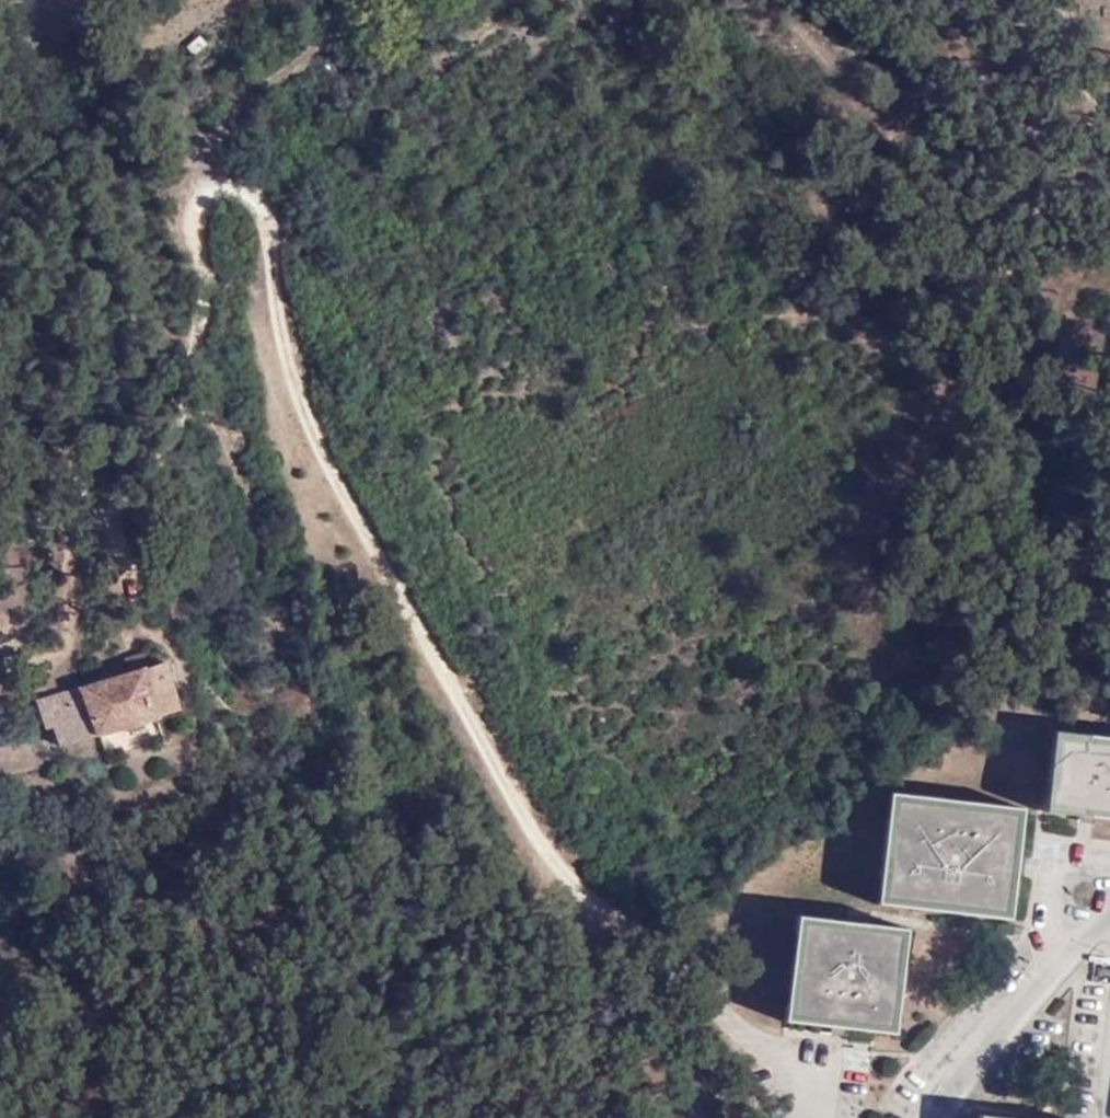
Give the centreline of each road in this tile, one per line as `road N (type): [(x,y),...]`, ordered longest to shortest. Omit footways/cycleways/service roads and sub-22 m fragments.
road 1 (residential): [(932,1117),(1004,1024),(1109,918)]

